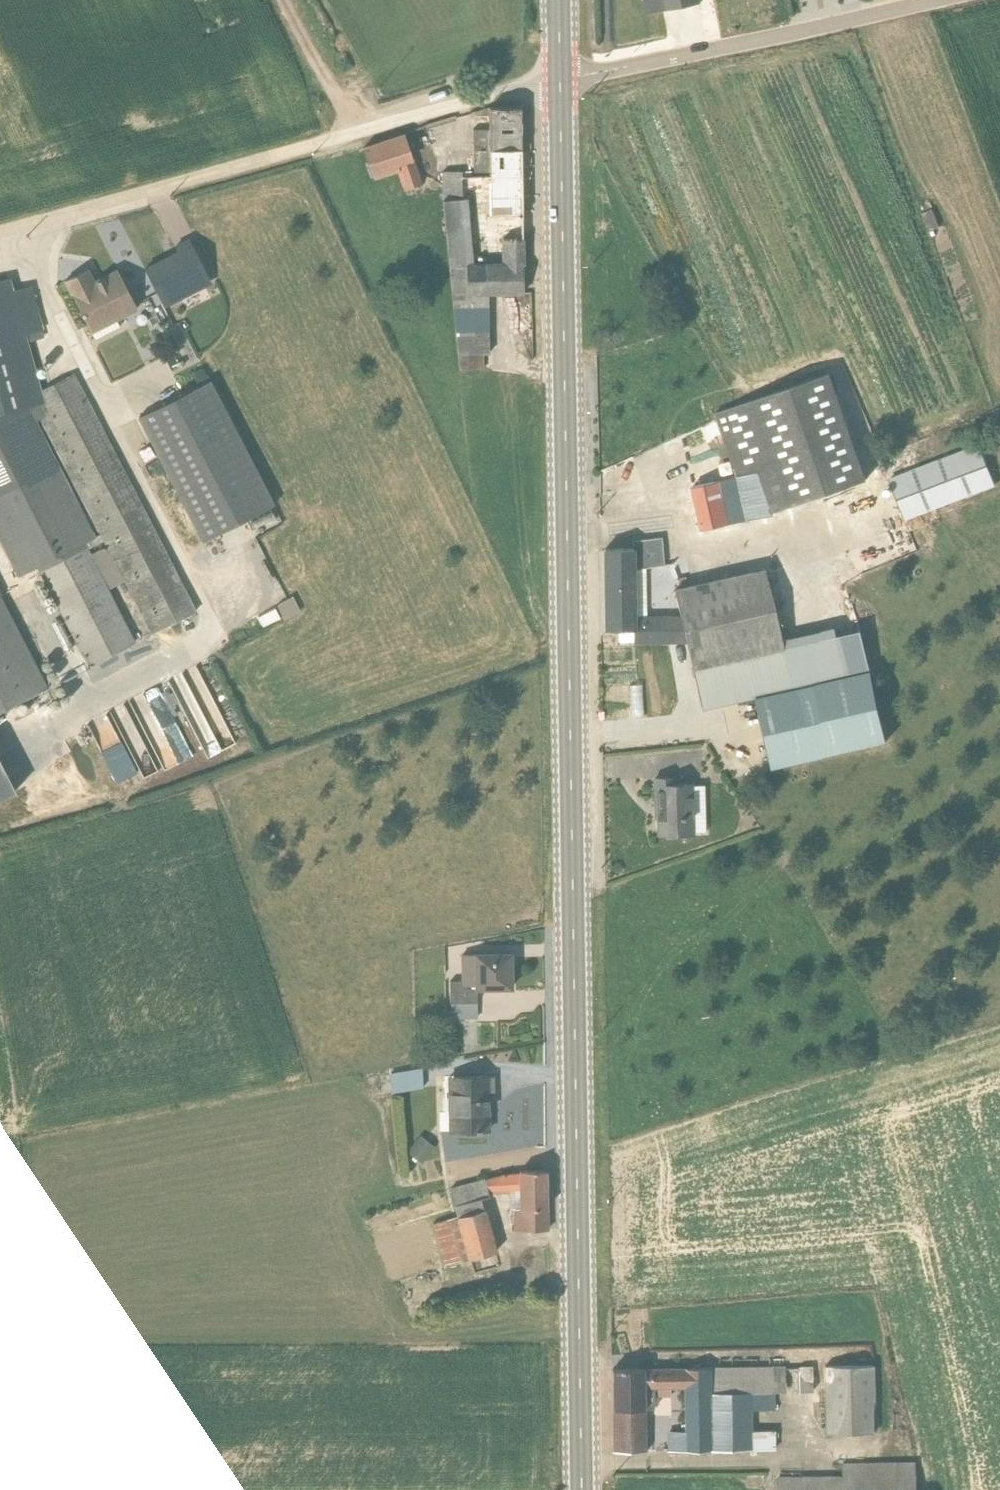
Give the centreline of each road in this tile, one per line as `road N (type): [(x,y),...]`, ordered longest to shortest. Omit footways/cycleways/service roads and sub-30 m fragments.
road 1 (primary): [(582,1489),(559,80)]
road 2 (unclassified): [(559,80),(0,231)]
road 3 (residential): [(933,0),(559,80)]

